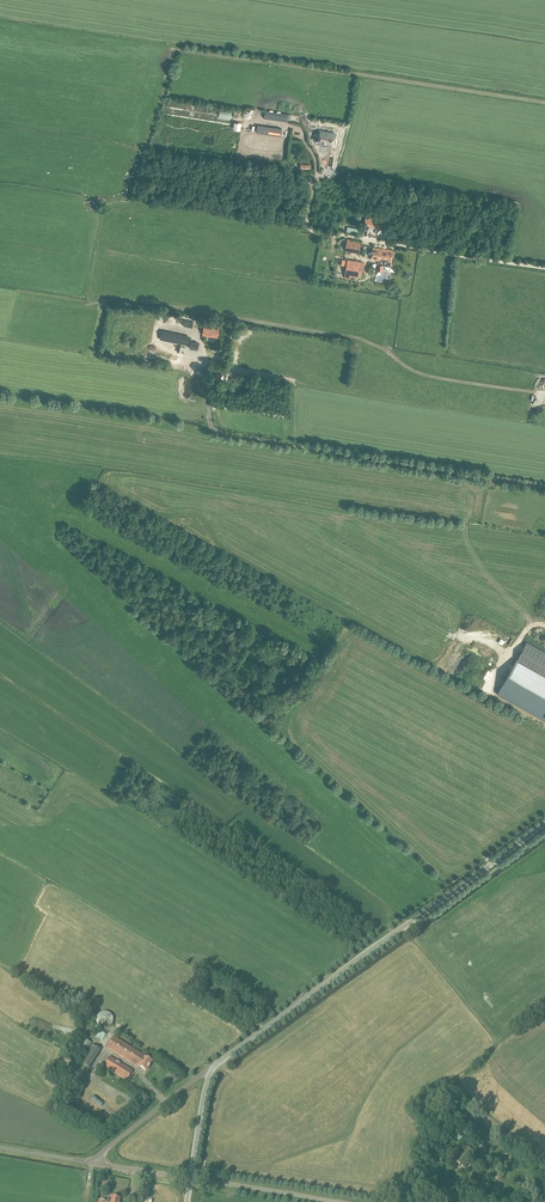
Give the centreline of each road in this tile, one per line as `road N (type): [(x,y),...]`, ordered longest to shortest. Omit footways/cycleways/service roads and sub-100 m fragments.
road 1 (unclassified): [(214,1067),(544,825)]
road 2 (track): [(544,102),(173,50),(163,80)]
road 3 (track): [(290,125),(300,129),(317,163),(311,230),(544,268)]
road 4 (track): [(544,394),(415,372),(362,339),(236,319)]
road 5 (unclassified): [(214,1067),(85,1162)]
road 6 (track): [(86,305),(121,299),(236,319)]
road 7 (unclassified): [(341,1201),(191,1179)]

